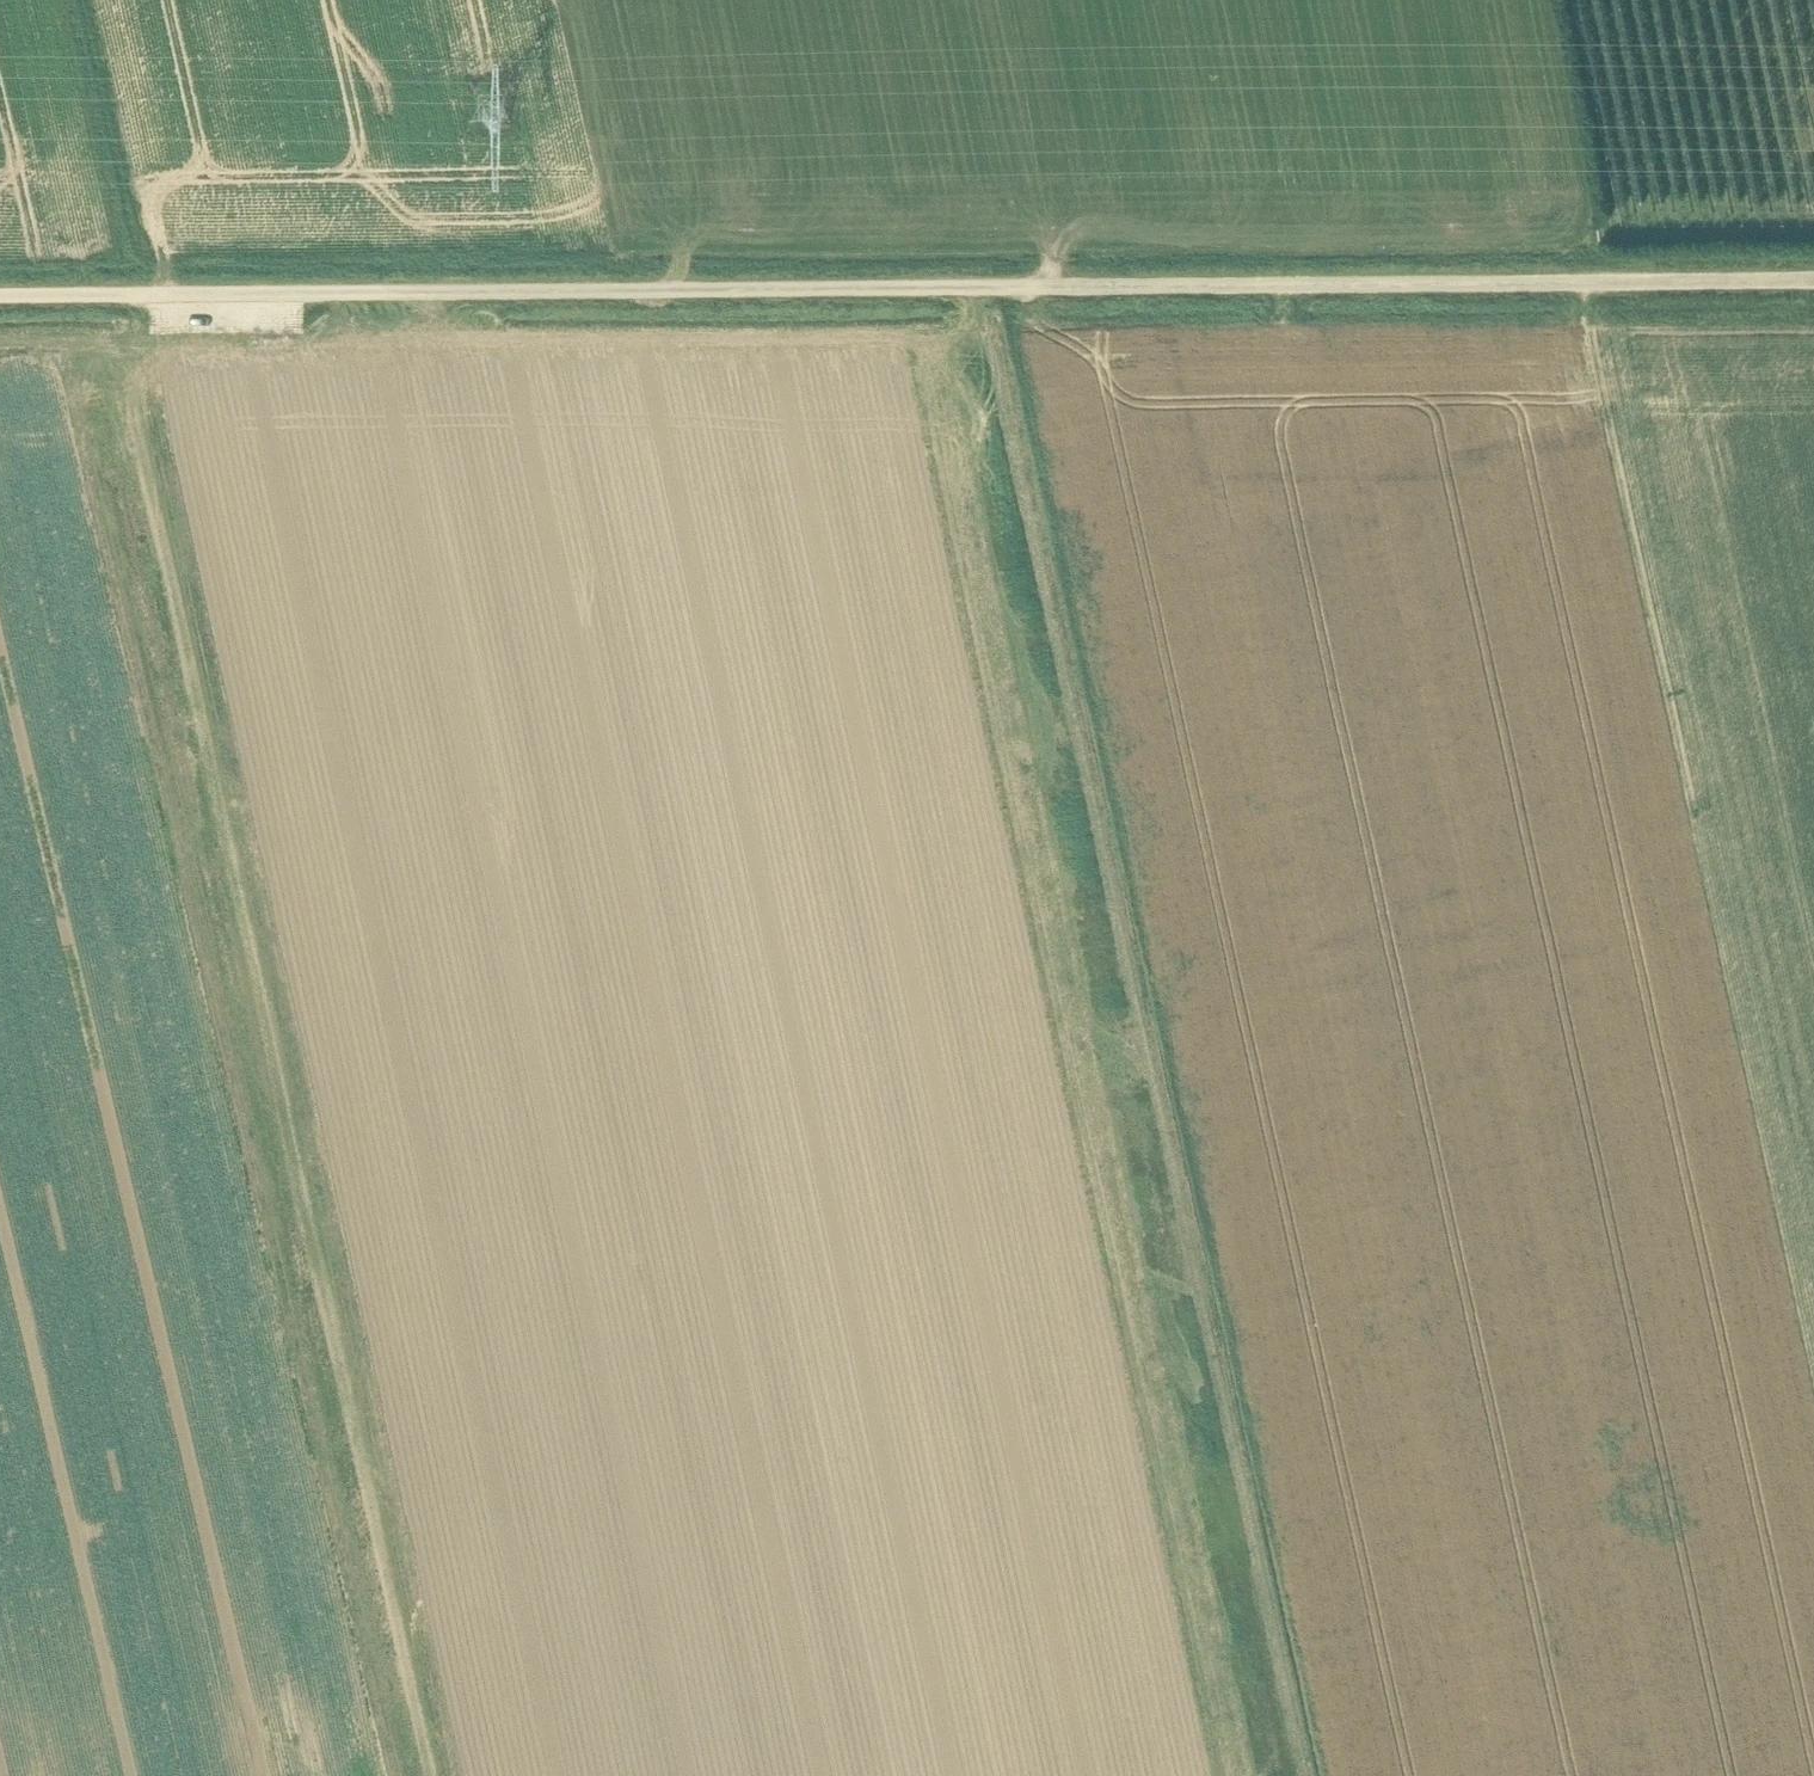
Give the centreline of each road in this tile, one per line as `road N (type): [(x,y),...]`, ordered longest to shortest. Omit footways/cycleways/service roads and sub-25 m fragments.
road 1 (unclassified): [(0,296),(1813,281)]

